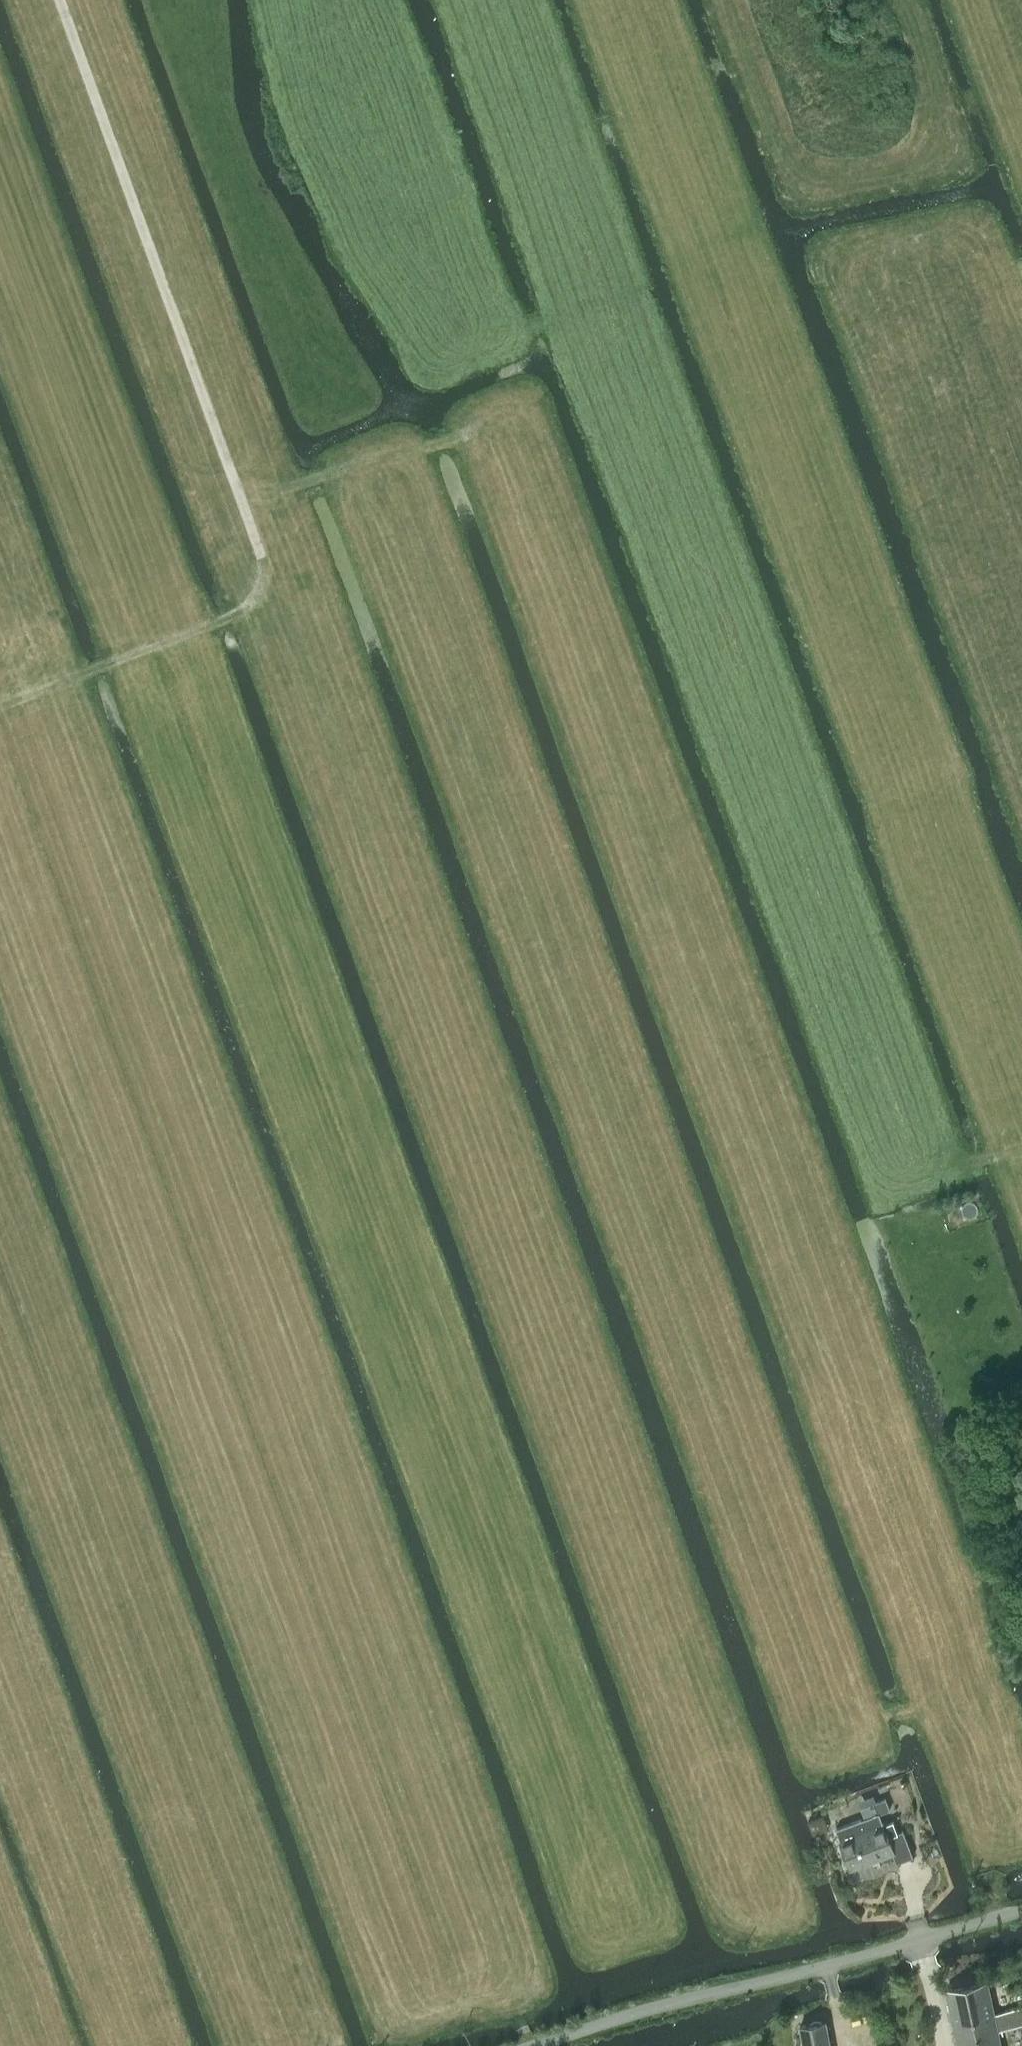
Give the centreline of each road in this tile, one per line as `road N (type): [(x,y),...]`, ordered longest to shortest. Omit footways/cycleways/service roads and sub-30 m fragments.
road 1 (track): [(131,869),(70,696),(86,677),(242,616),(262,588),(264,561),(62,0)]
road 2 (unclassified): [(540,2045),(1021,1913)]
road 3 (track): [(466,1868),(534,2045)]

